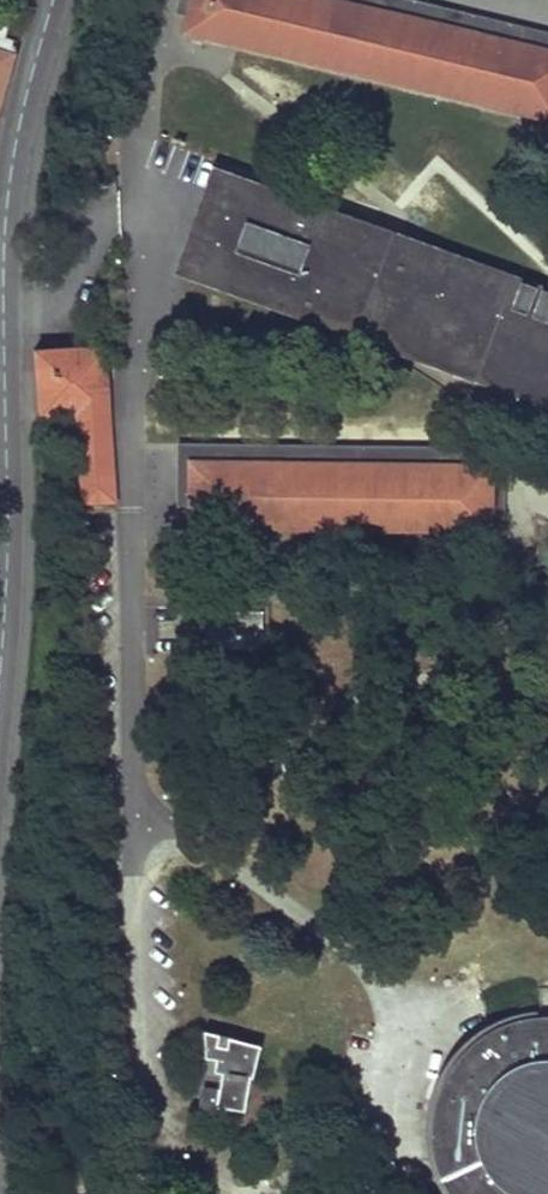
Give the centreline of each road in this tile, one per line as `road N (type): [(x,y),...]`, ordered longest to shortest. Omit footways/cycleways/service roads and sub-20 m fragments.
road 1 (tertiary): [(54,0),(10,169),(0,667)]

